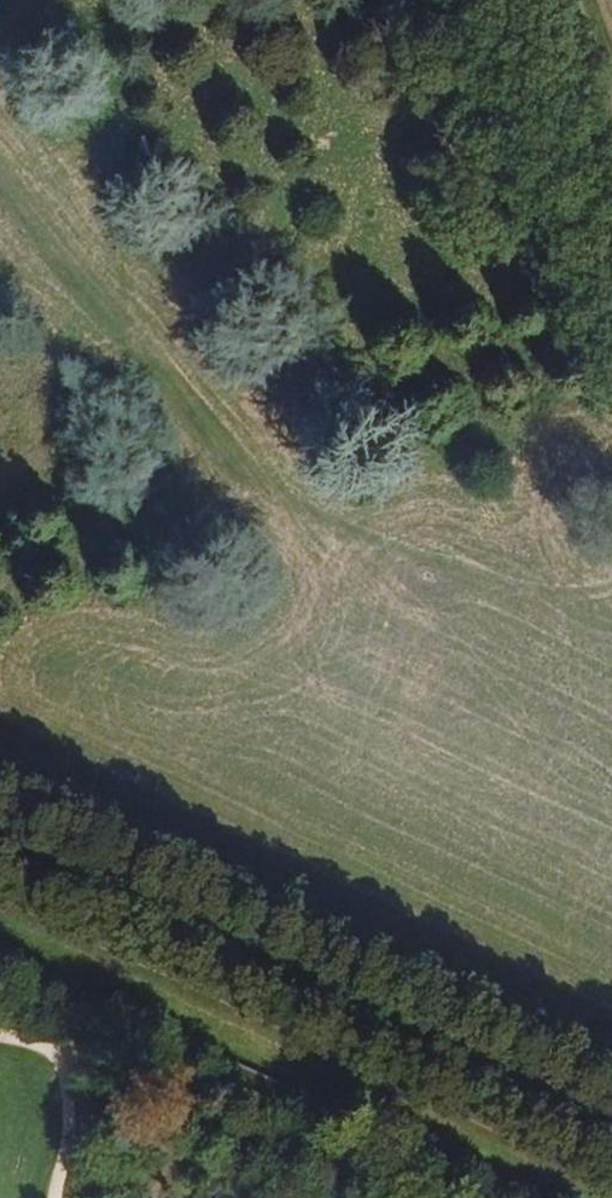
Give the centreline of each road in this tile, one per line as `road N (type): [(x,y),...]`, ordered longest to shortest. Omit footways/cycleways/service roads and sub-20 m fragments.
road 1 (track): [(611,585),(600,591),(493,574),(364,546),(283,512),(0,155)]

